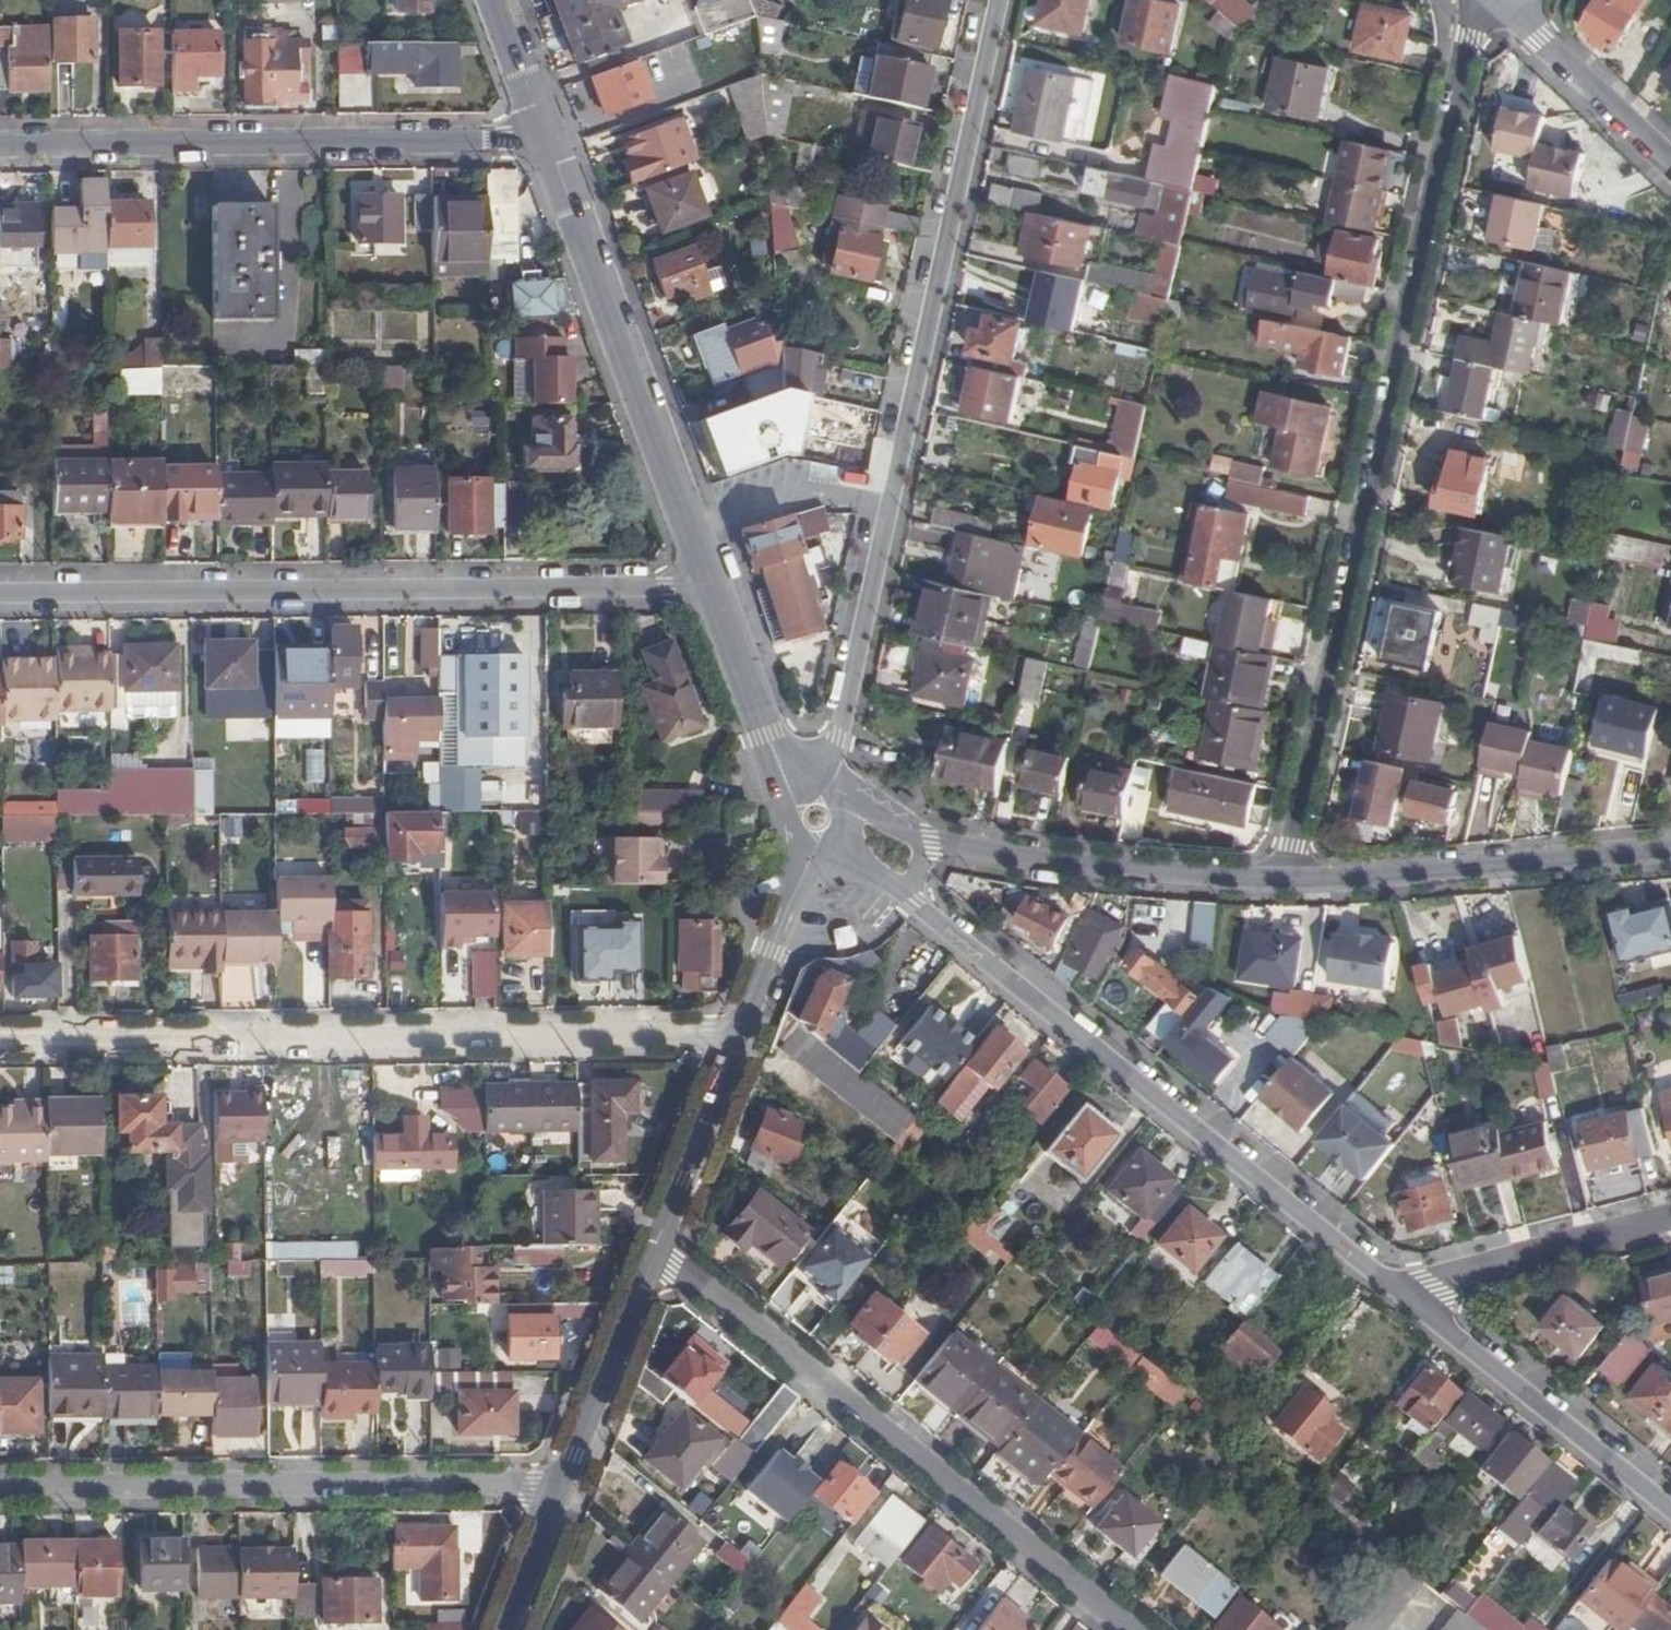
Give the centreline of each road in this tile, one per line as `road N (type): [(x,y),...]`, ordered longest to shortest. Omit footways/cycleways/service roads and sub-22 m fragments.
road 1 (residential): [(1492,4),(1468,33),(1281,881)]
road 2 (residential): [(993,0),(842,742),(823,784)]
road 3 (residential): [(0,1041),(739,1037)]
road 4 (residential): [(715,594),(0,591)]
road 5 (residential): [(921,903),(1398,1289)]
road 6 (residential): [(1130,1629),(657,1254)]
road 7 (residential): [(557,1493),(493,1487),(0,1493)]
road 8 (residential): [(0,149),(544,144)]
road 9 (unclassified): [(544,144),(715,594)]
road 10 (residential): [(1670,854),(1551,869),(1281,881)]
road 11 (residential): [(1398,1289),(1670,1506)]
road 12 (residential): [(1281,881),(1095,869),(937,846)]
road 13 (residential): [(1398,1289),(1670,1218)]
road 14 (unclassified): [(657,1254),(557,1493)]
road 15 (residential): [(1492,4),(1541,38),(1670,162)]
road 16 (unclassified): [(739,1037),(657,1254)]
road 17 (unclassified): [(715,594),(789,795)]
road 18 (unclassified): [(809,853),(739,1037)]
road 19 (unclassified): [(494,0),(544,144)]
road 20 (unclassified): [(557,1493),(507,1629)]

